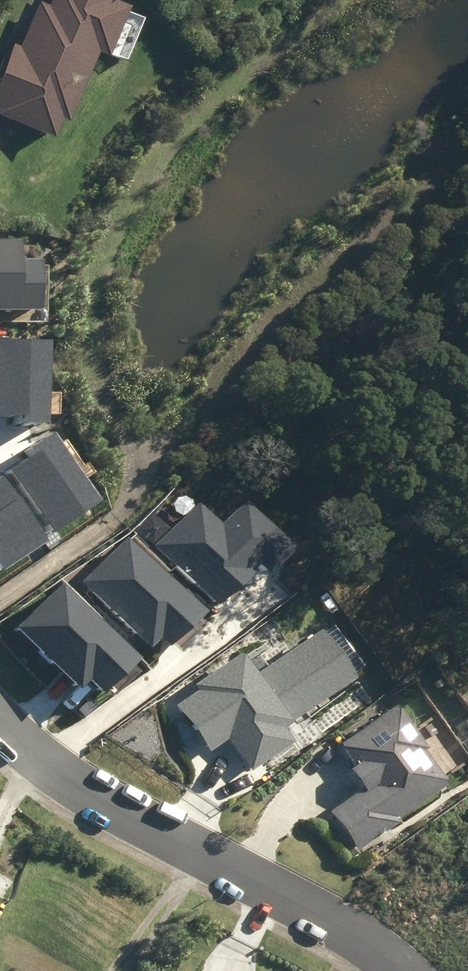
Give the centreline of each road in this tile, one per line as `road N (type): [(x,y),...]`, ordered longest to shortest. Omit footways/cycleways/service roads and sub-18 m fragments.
road 1 (track): [(142,478),(96,380),(103,288),(119,228),(156,169),(340,0)]
road 2 (residential): [(401,970),(316,912),(112,803),(28,751),(0,722)]
road 3 (track): [(467,149),(264,331),(181,428)]
road 4 (track): [(0,595),(124,507),(181,428)]

